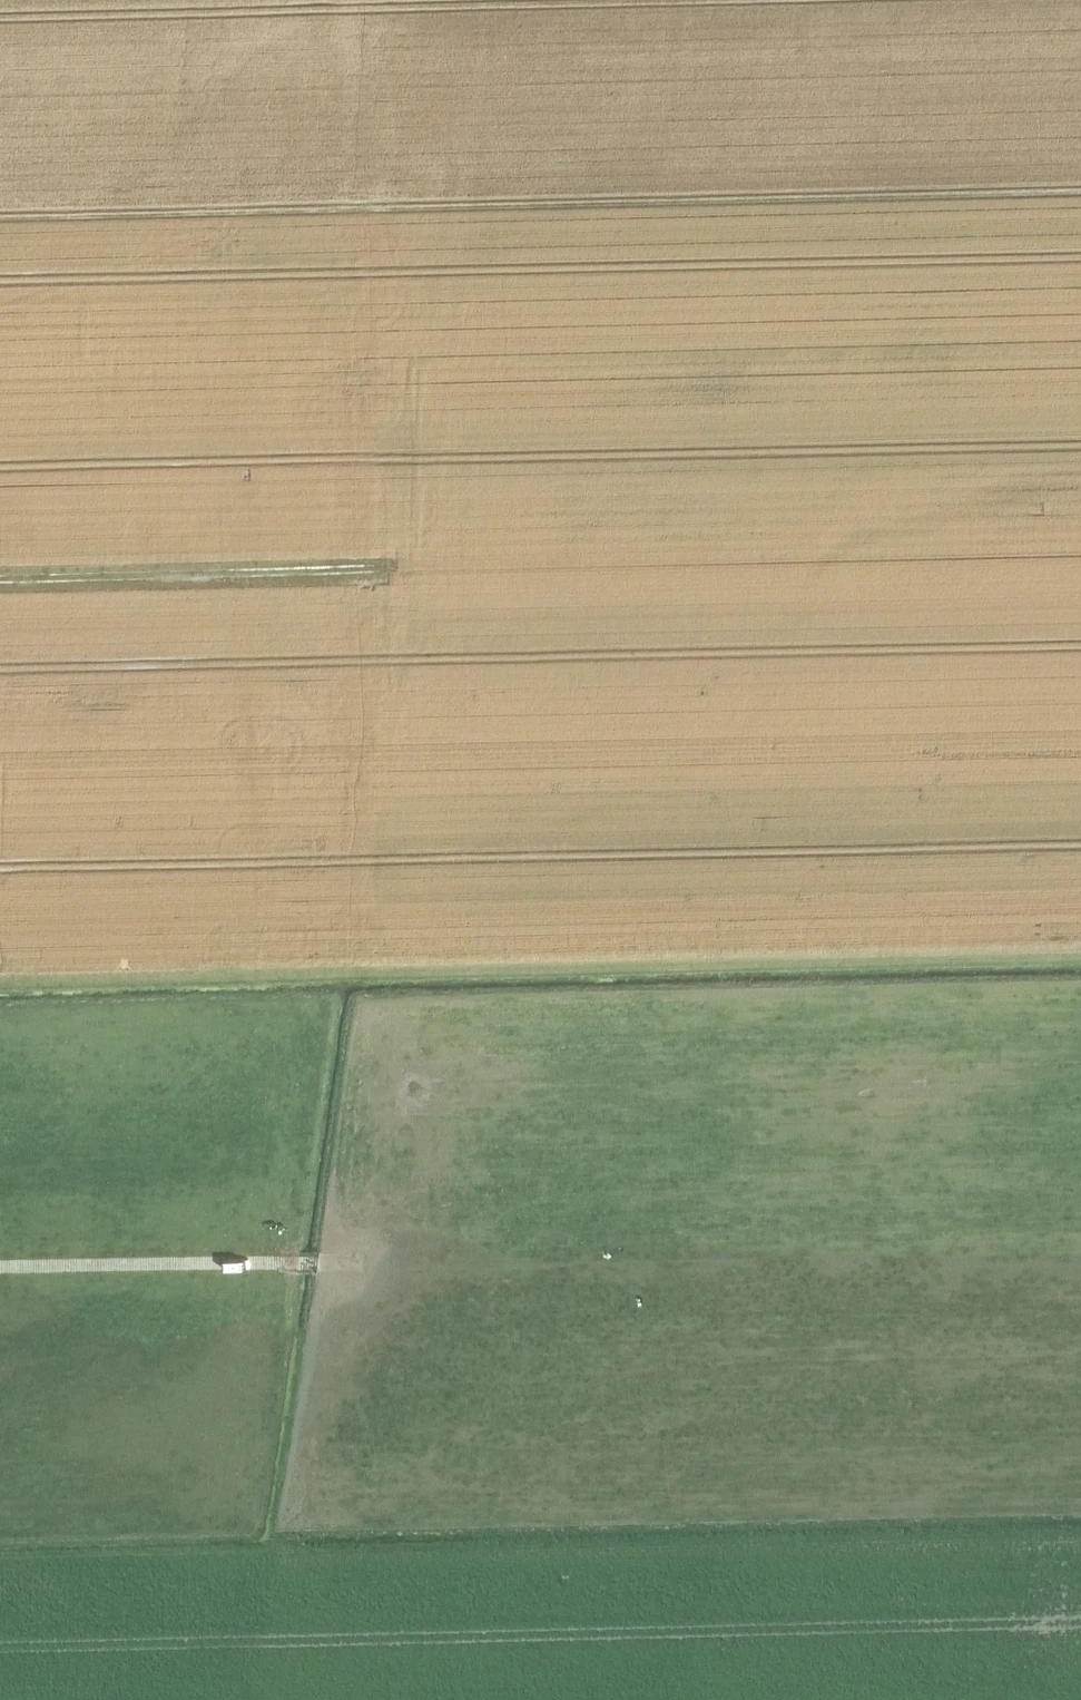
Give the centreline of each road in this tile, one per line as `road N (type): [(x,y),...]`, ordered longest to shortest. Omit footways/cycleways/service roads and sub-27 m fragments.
road 1 (track): [(0,587),(416,579)]
road 2 (track): [(364,1272),(0,1283)]

